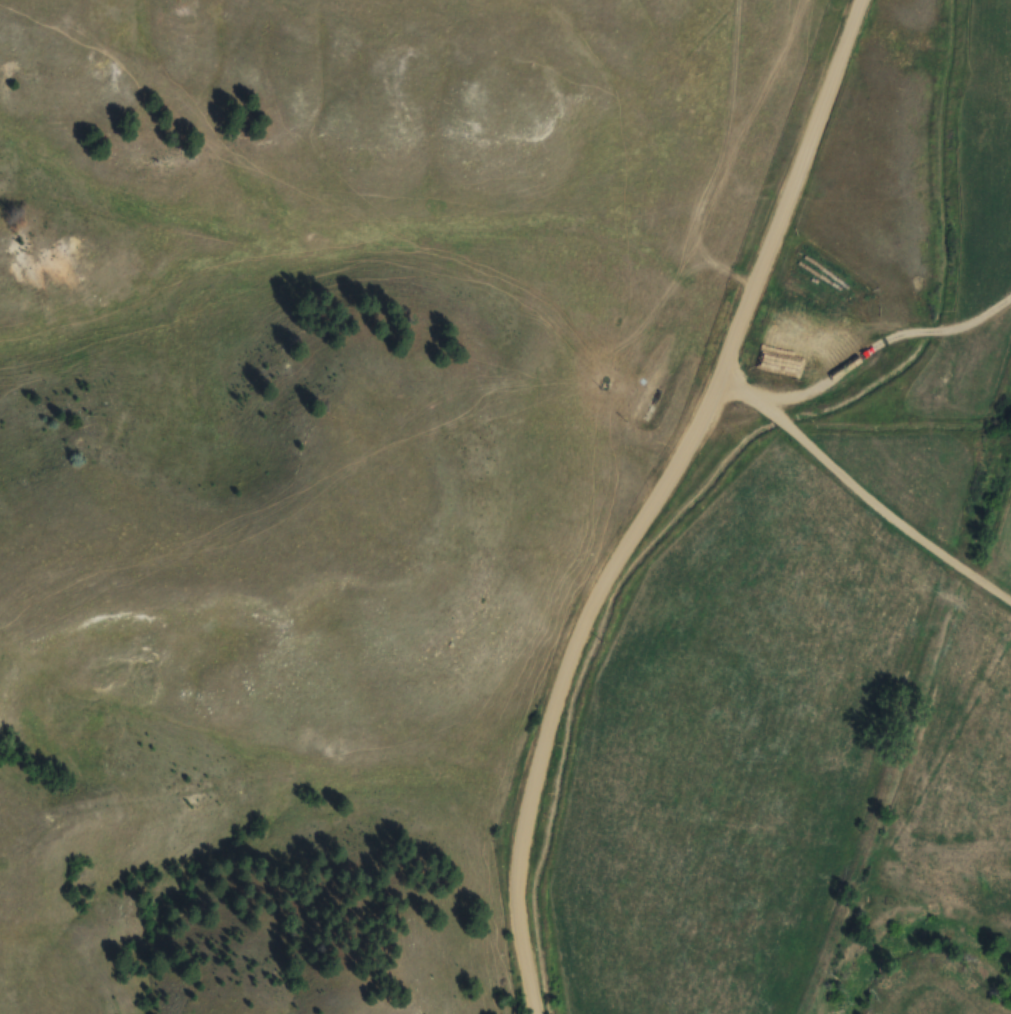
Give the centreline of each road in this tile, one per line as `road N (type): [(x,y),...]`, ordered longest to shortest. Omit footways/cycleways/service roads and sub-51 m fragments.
road 1 (residential): [(534,1013),(520,897),(548,705),(706,399),(856,0)]

